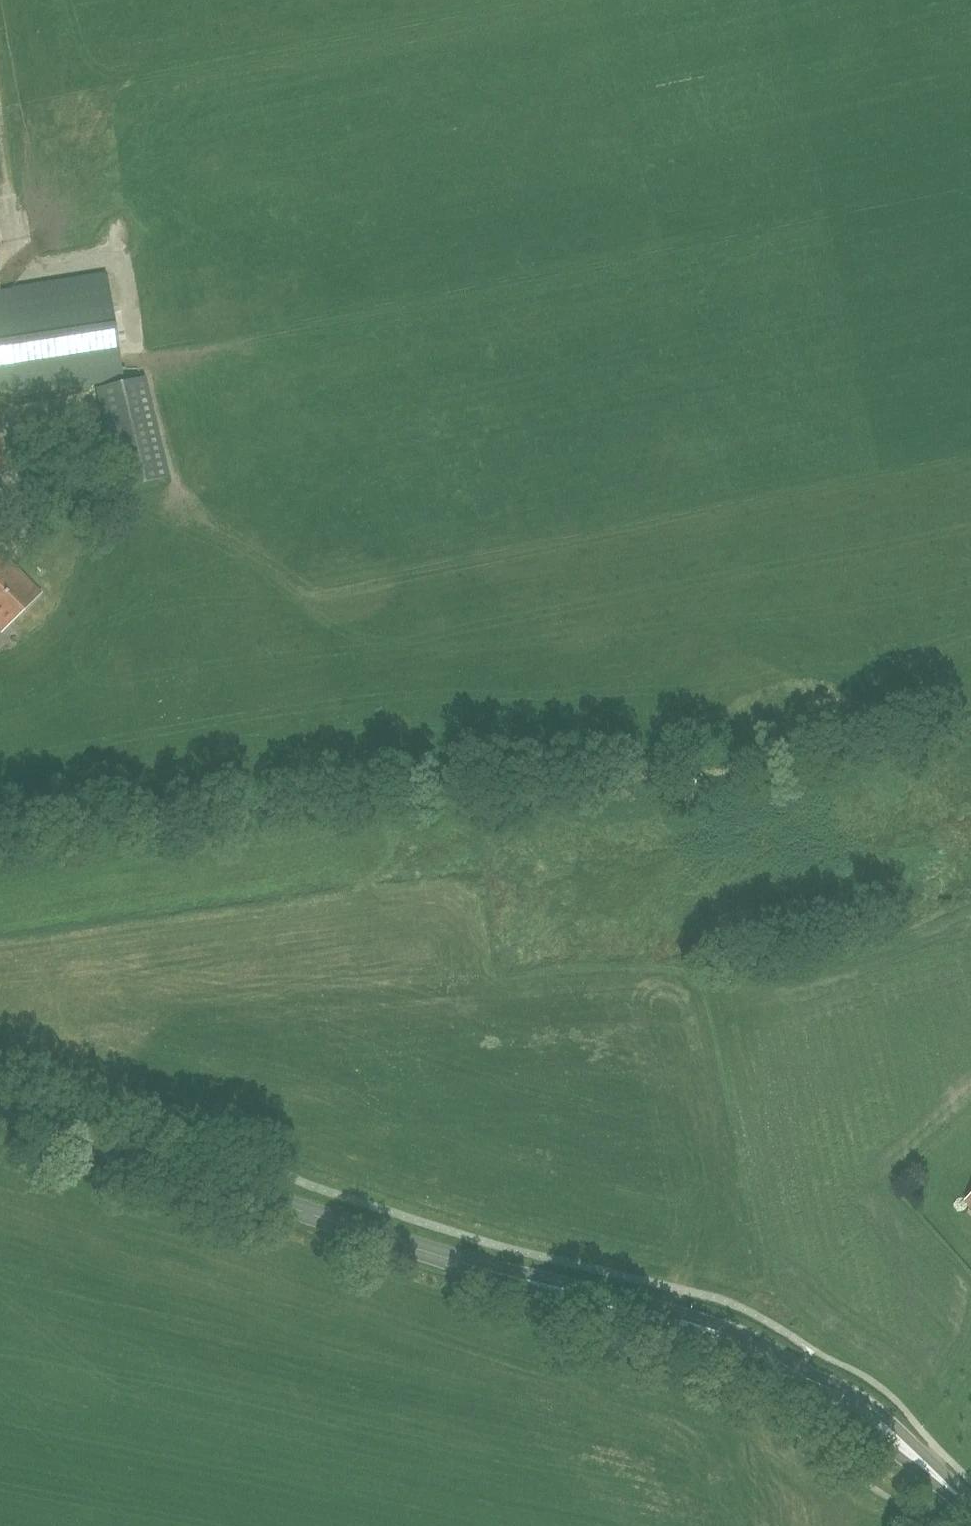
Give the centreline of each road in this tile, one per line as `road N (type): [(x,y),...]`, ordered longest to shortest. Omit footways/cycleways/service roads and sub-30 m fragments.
road 1 (secondary): [(967,1506),(874,1425),(706,1330),(465,1263),(0,1113)]

